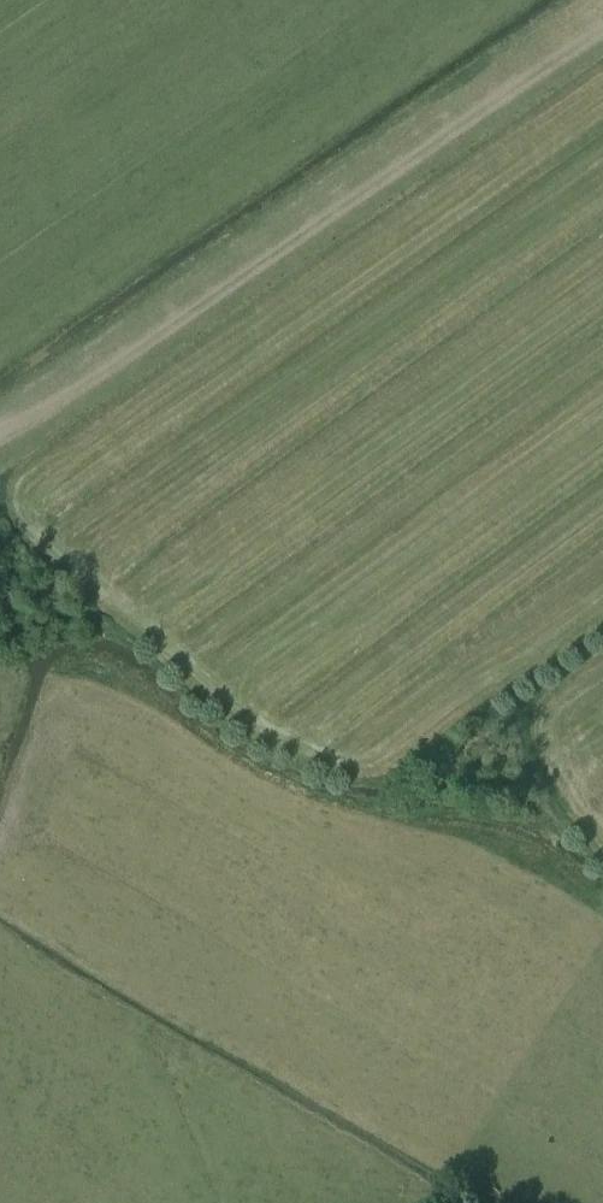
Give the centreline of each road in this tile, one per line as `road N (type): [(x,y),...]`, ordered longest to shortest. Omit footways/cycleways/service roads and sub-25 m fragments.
road 1 (track): [(590,0),(0,402)]

